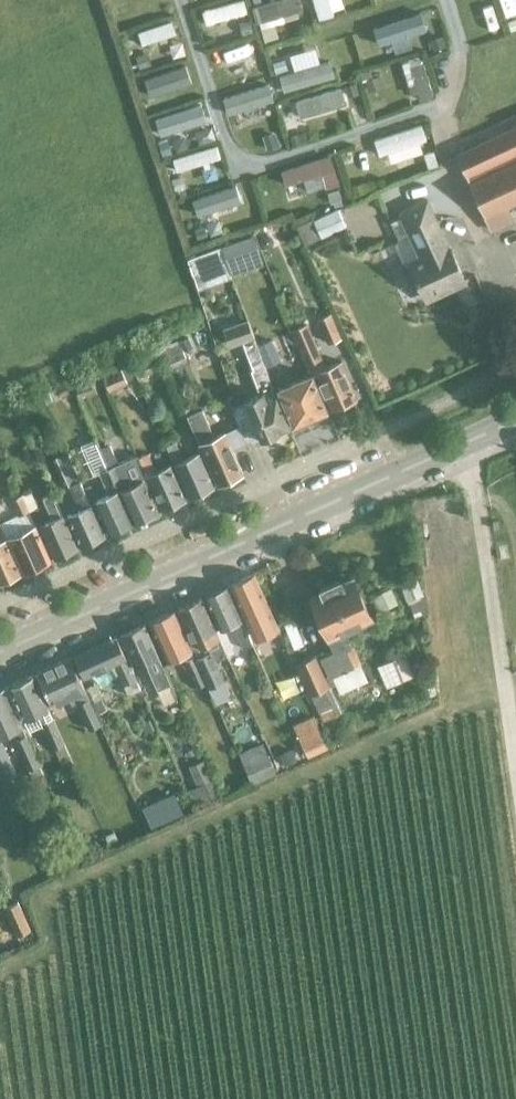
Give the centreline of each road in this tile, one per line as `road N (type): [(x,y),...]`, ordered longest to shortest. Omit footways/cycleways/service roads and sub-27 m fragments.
road 1 (secondary): [(0,659),(515,423)]

